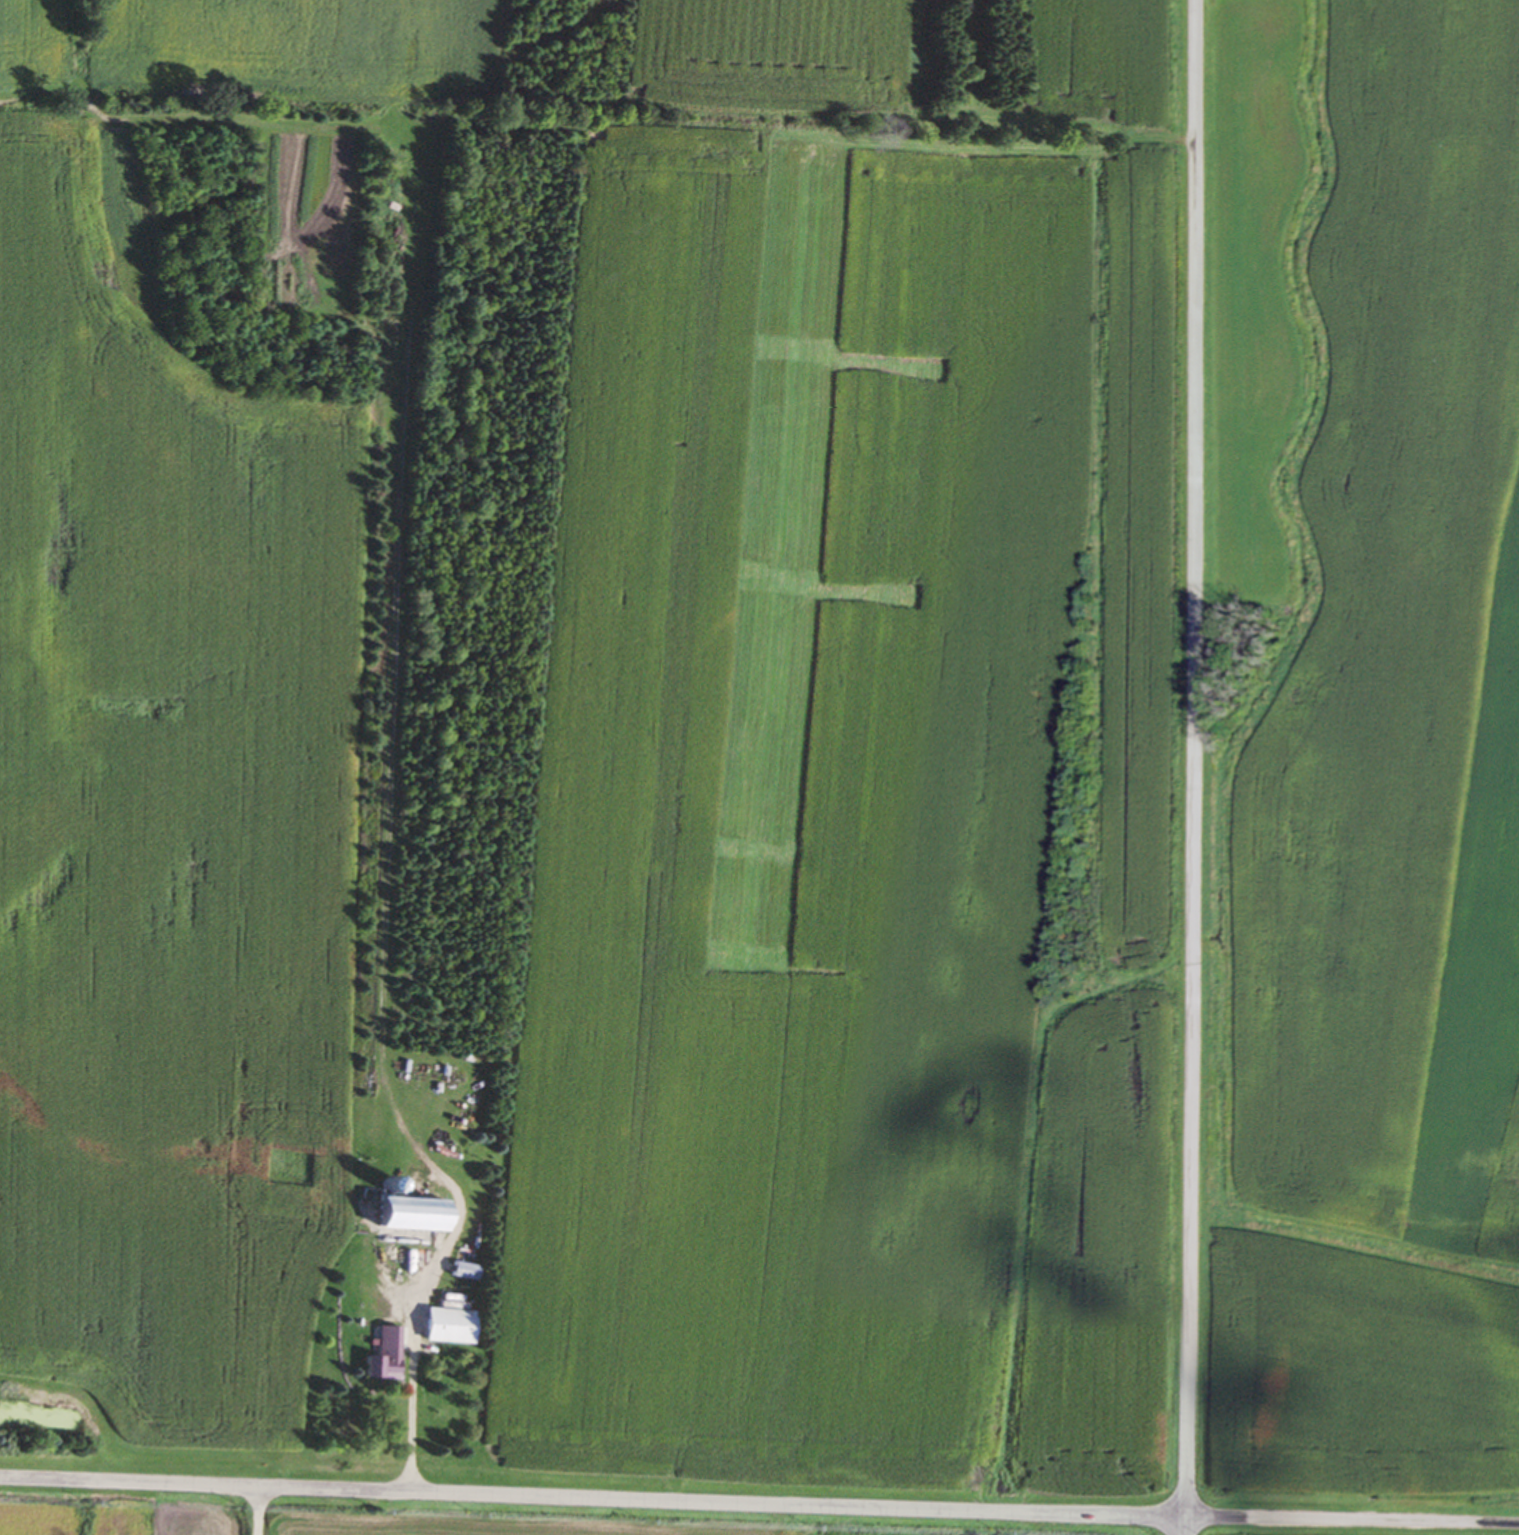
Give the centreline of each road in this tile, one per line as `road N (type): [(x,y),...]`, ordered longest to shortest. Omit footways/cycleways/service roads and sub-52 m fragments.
road 1 (residential): [(1189,1534),(1197,0)]
road 2 (residential): [(1518,1524),(0,1478)]

